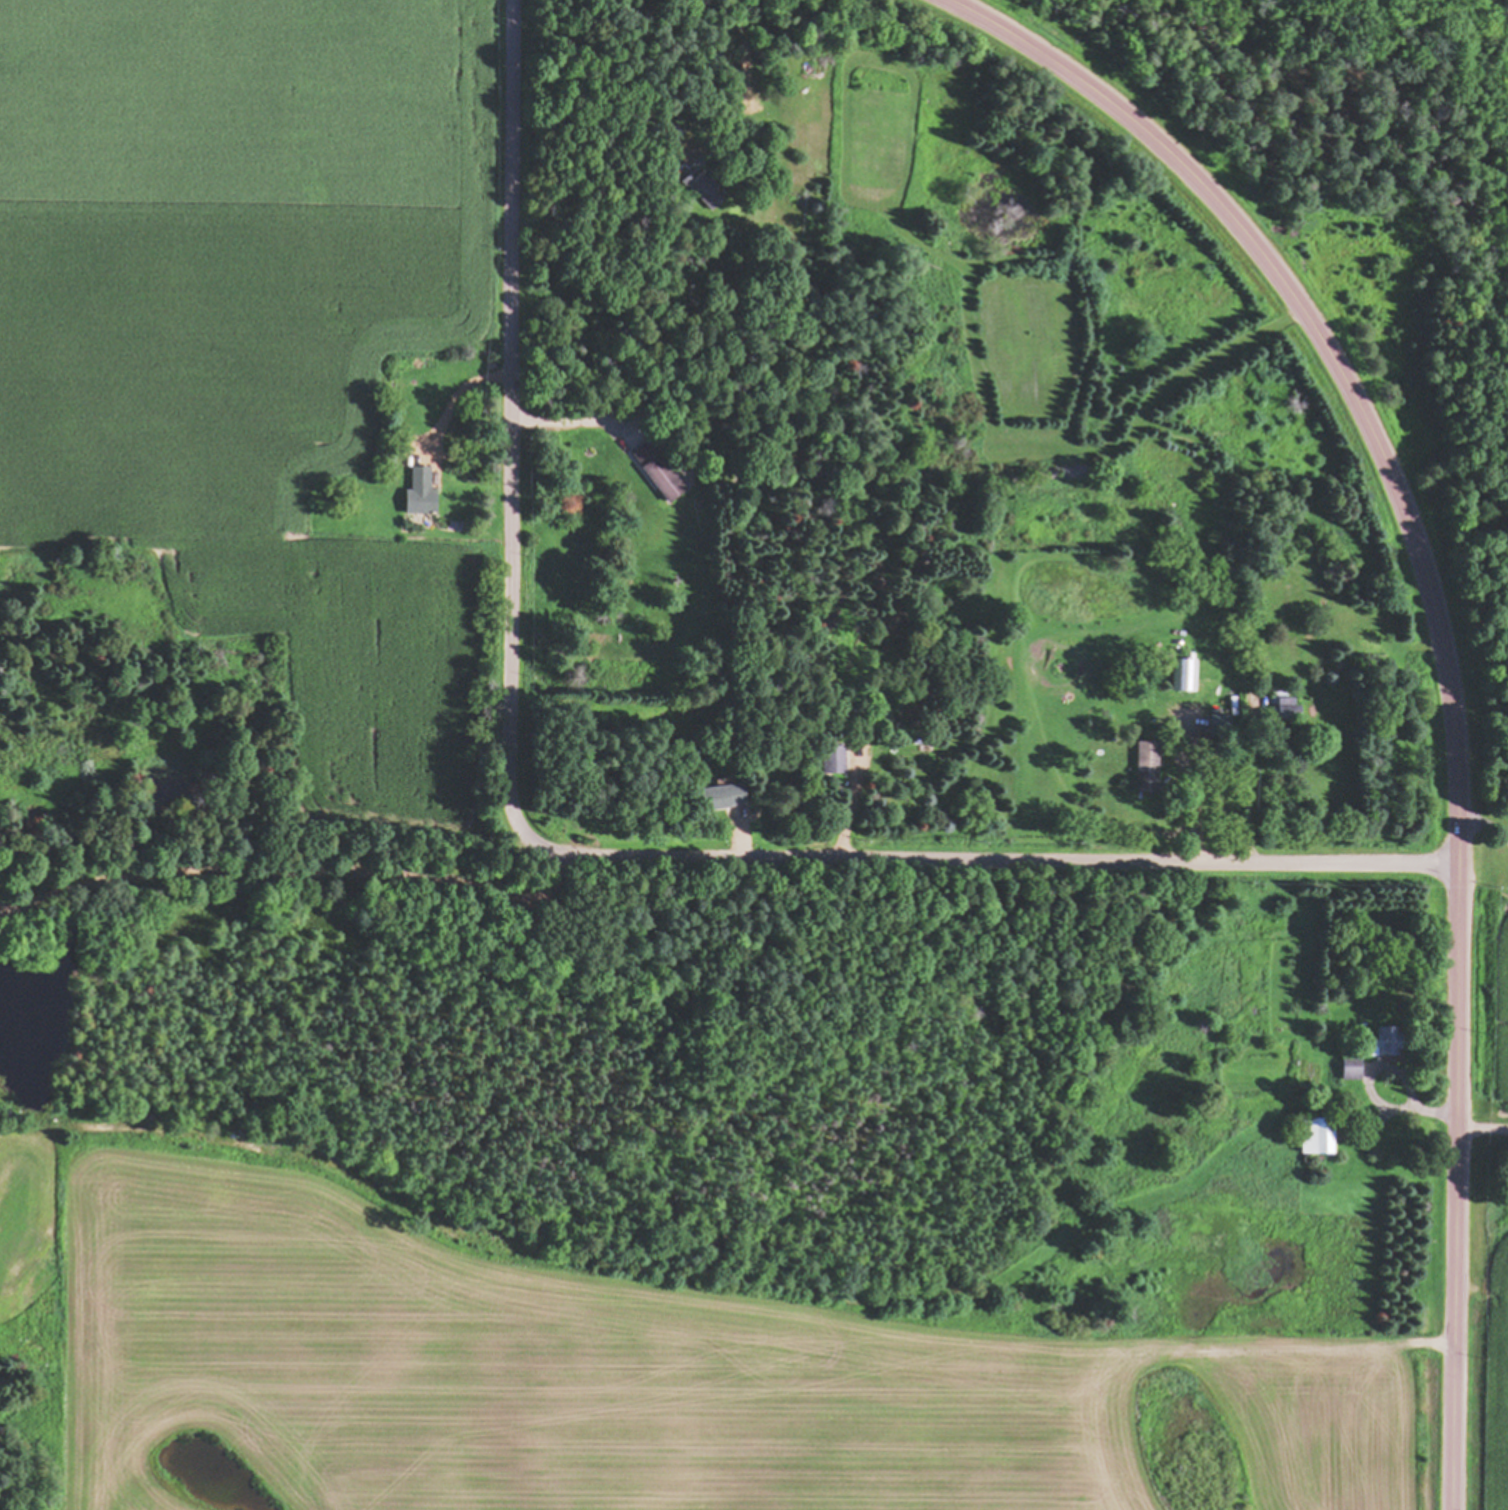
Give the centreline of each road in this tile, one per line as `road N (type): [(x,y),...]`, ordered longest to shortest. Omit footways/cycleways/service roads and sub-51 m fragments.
road 1 (residential): [(1462,863),(591,858),(545,849),(531,838),(516,814),(511,780),(515,0)]
road 2 (tertiary): [(1454,1509),(1460,765),(1449,669),(1417,540),(1330,348),(1208,189),(1069,71),(950,0)]

